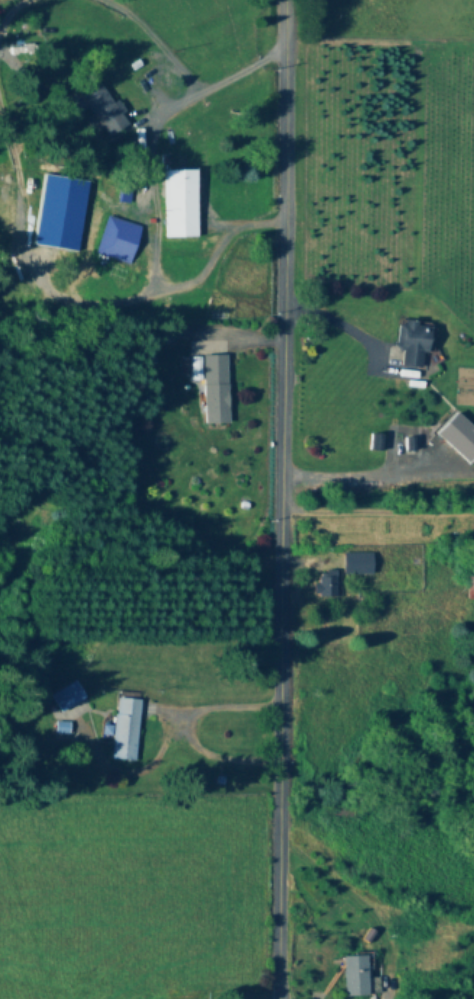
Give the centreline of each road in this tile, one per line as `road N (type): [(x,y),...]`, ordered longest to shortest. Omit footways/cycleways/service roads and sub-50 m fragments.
road 1 (residential): [(279,998),(284,0)]

